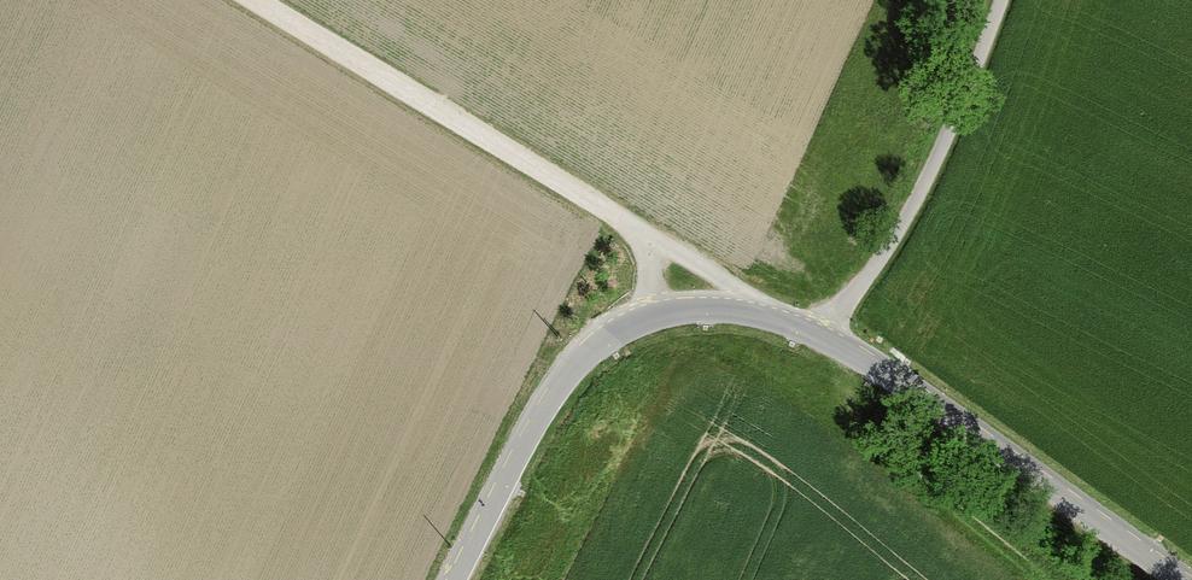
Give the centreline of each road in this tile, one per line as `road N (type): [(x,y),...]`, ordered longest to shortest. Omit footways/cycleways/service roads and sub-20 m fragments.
road 1 (unclassified): [(1180,579),(823,336),(764,314),(690,307),(645,315),(587,348),(545,401),(453,579)]
road 2 (track): [(764,314),(700,264),(253,0)]
road 3 (track): [(1000,0),(915,200),(823,336)]

